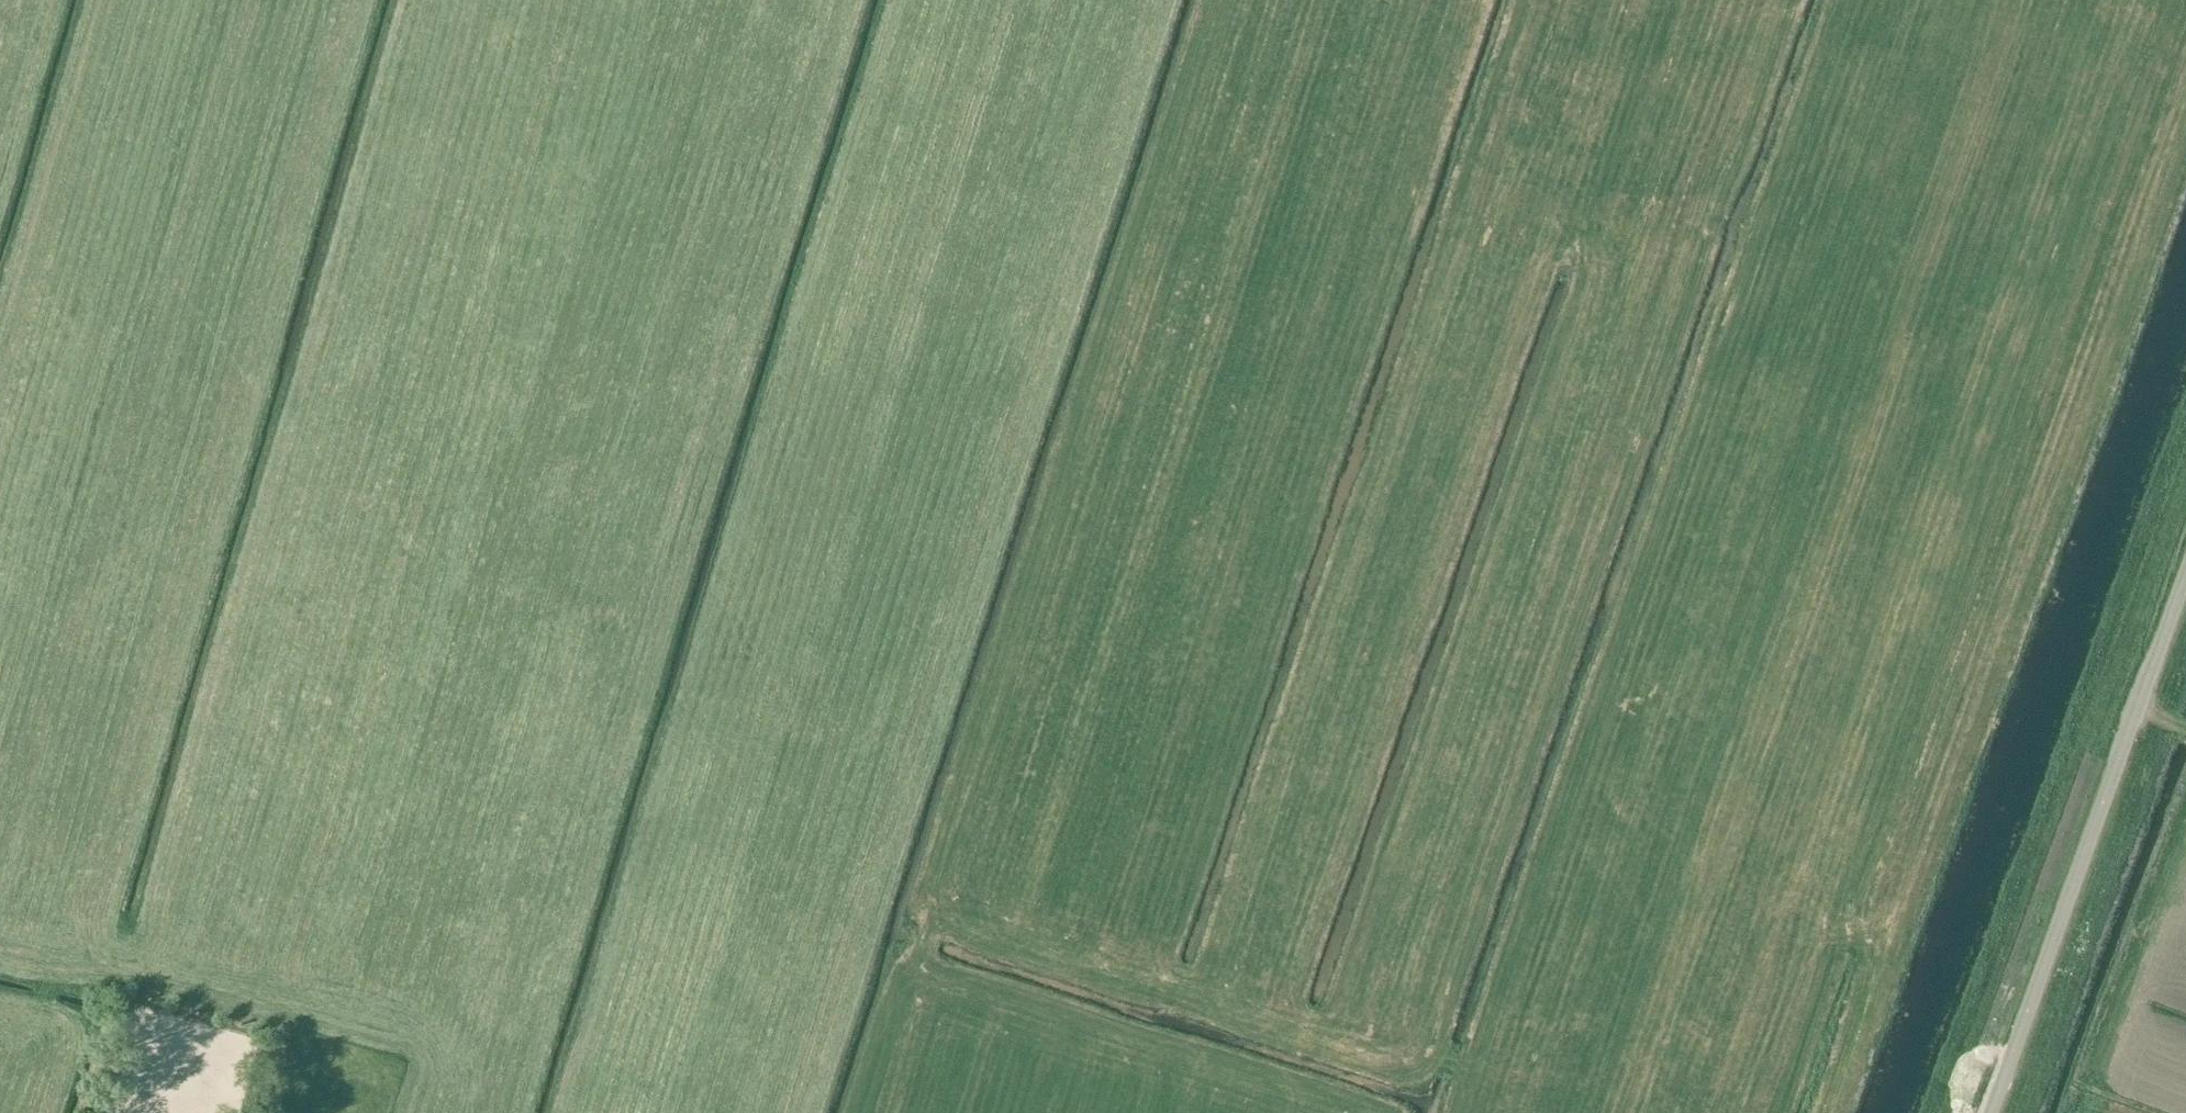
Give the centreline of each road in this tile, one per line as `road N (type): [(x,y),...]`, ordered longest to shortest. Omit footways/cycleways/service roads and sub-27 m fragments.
road 1 (unclassified): [(1992,1112),(2185,587)]

